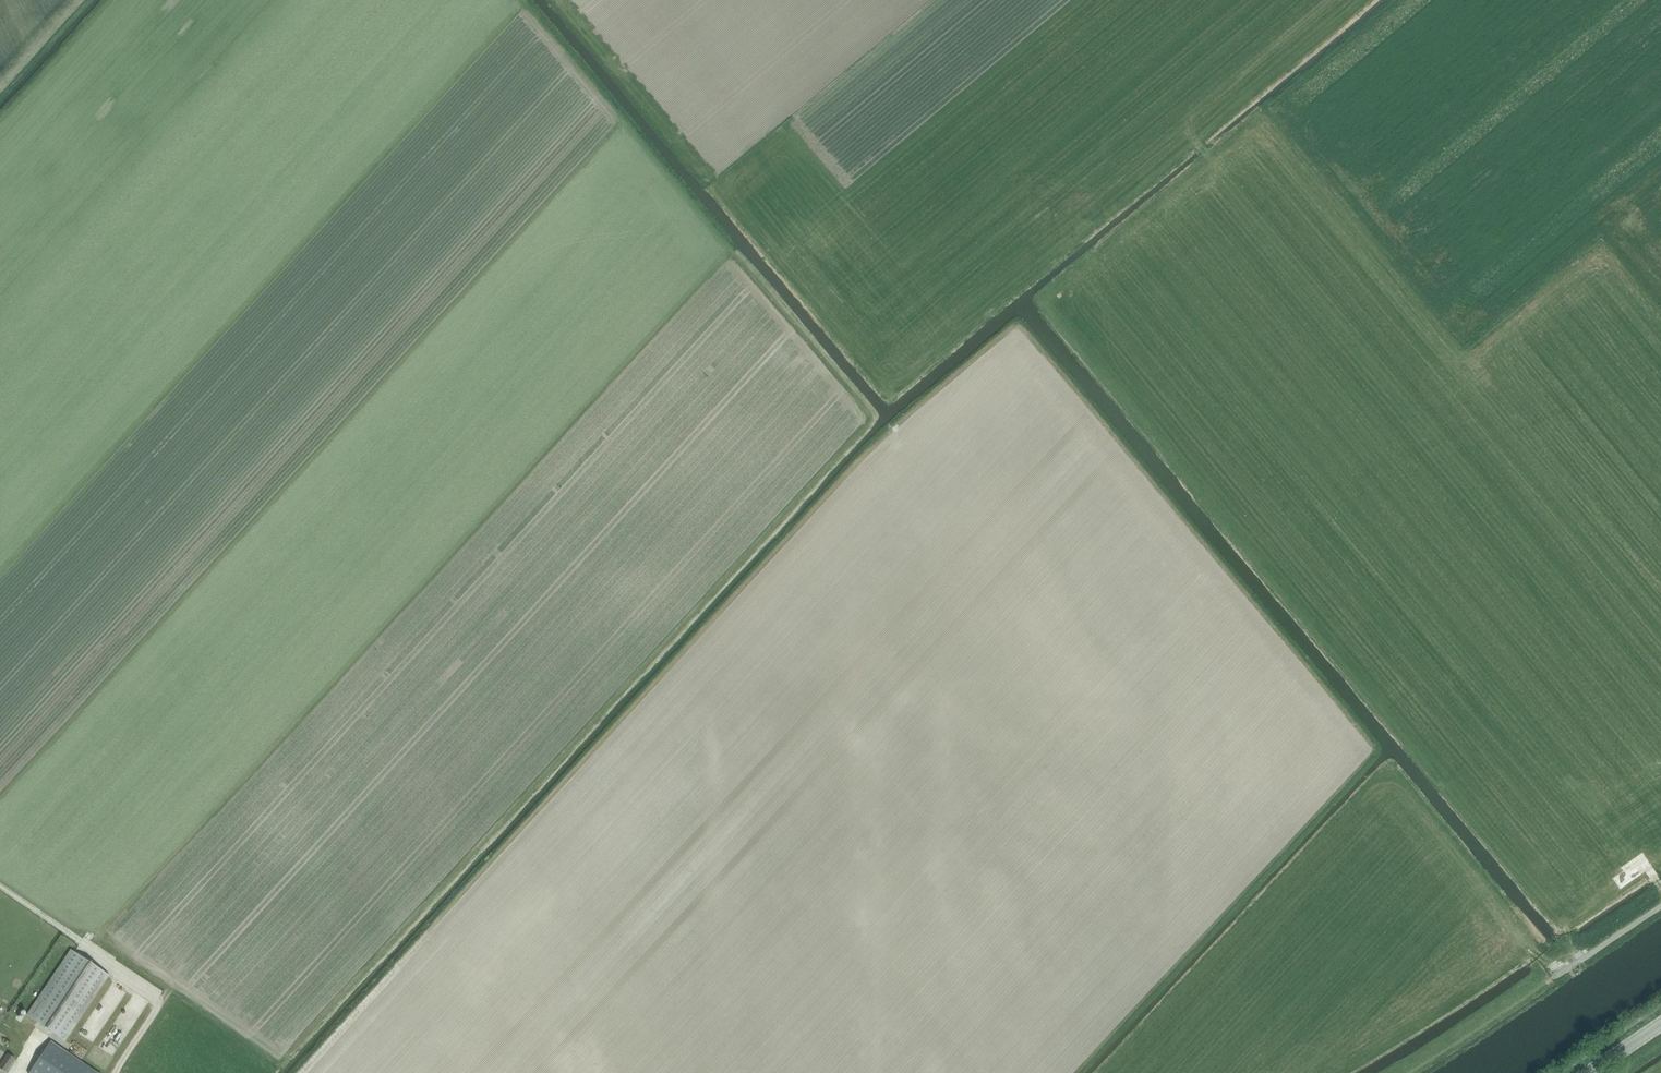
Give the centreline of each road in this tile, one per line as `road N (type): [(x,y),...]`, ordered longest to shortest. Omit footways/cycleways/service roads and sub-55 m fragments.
road 1 (track): [(1557,977),(1660,906)]

